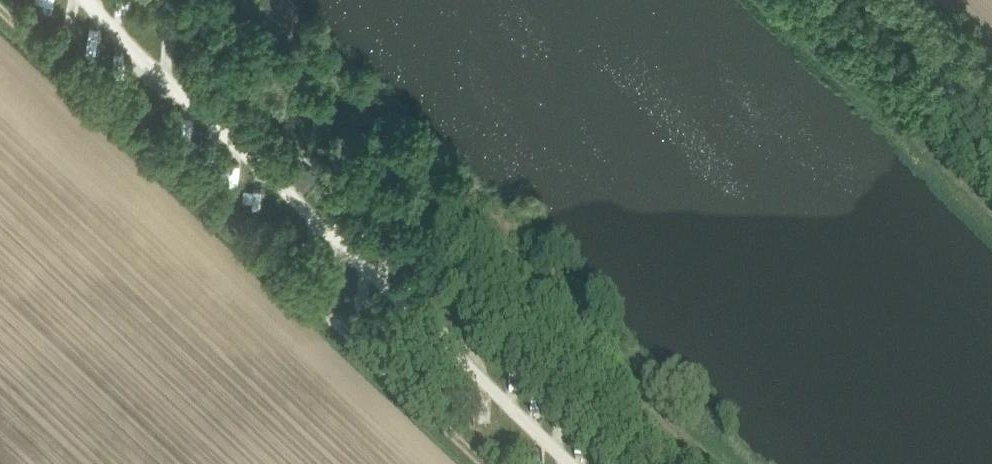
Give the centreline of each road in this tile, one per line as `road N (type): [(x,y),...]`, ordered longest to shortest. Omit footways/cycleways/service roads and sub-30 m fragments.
road 1 (track): [(490,463),(0,9)]
road 2 (track): [(880,0),(991,108)]

